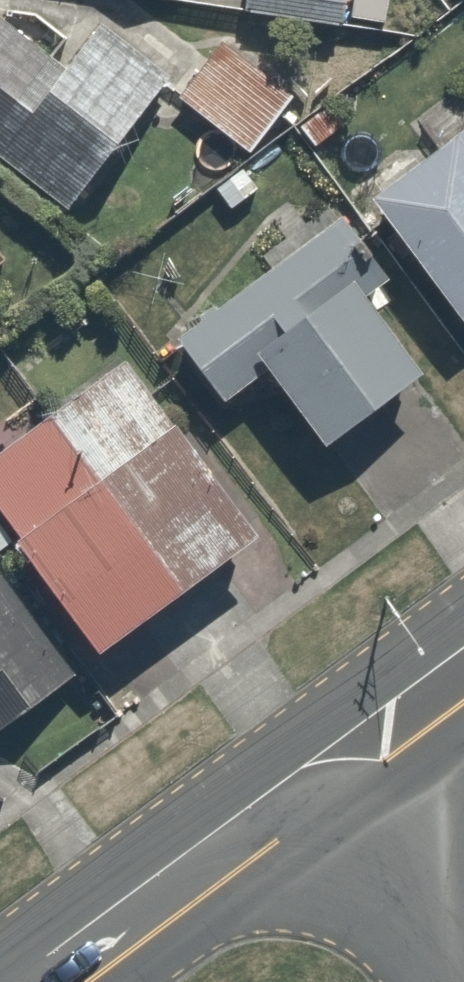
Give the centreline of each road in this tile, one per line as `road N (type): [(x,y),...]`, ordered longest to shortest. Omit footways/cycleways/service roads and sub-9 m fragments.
road 1 (secondary): [(50,981),(324,782)]
road 2 (secondary): [(324,782),(425,910),(449,981)]
road 3 (secondary): [(324,782),(463,675)]

